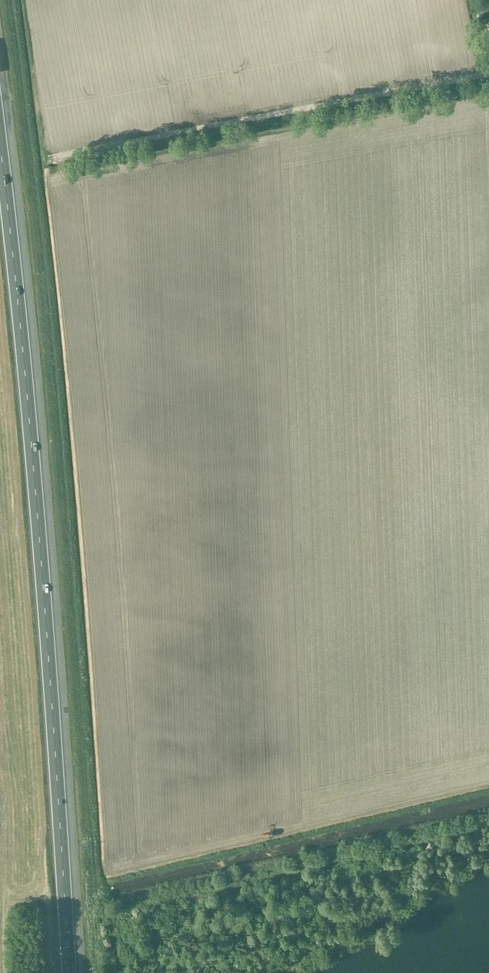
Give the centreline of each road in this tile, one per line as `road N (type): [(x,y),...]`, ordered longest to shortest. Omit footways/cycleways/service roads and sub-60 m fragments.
road 1 (motorway): [(69,972),(41,546),(0,145)]
road 2 (unclassified): [(45,158),(488,73)]
road 3 (track): [(116,914),(488,828)]
road 4 (track): [(488,859),(435,876),(380,918),(277,972)]

